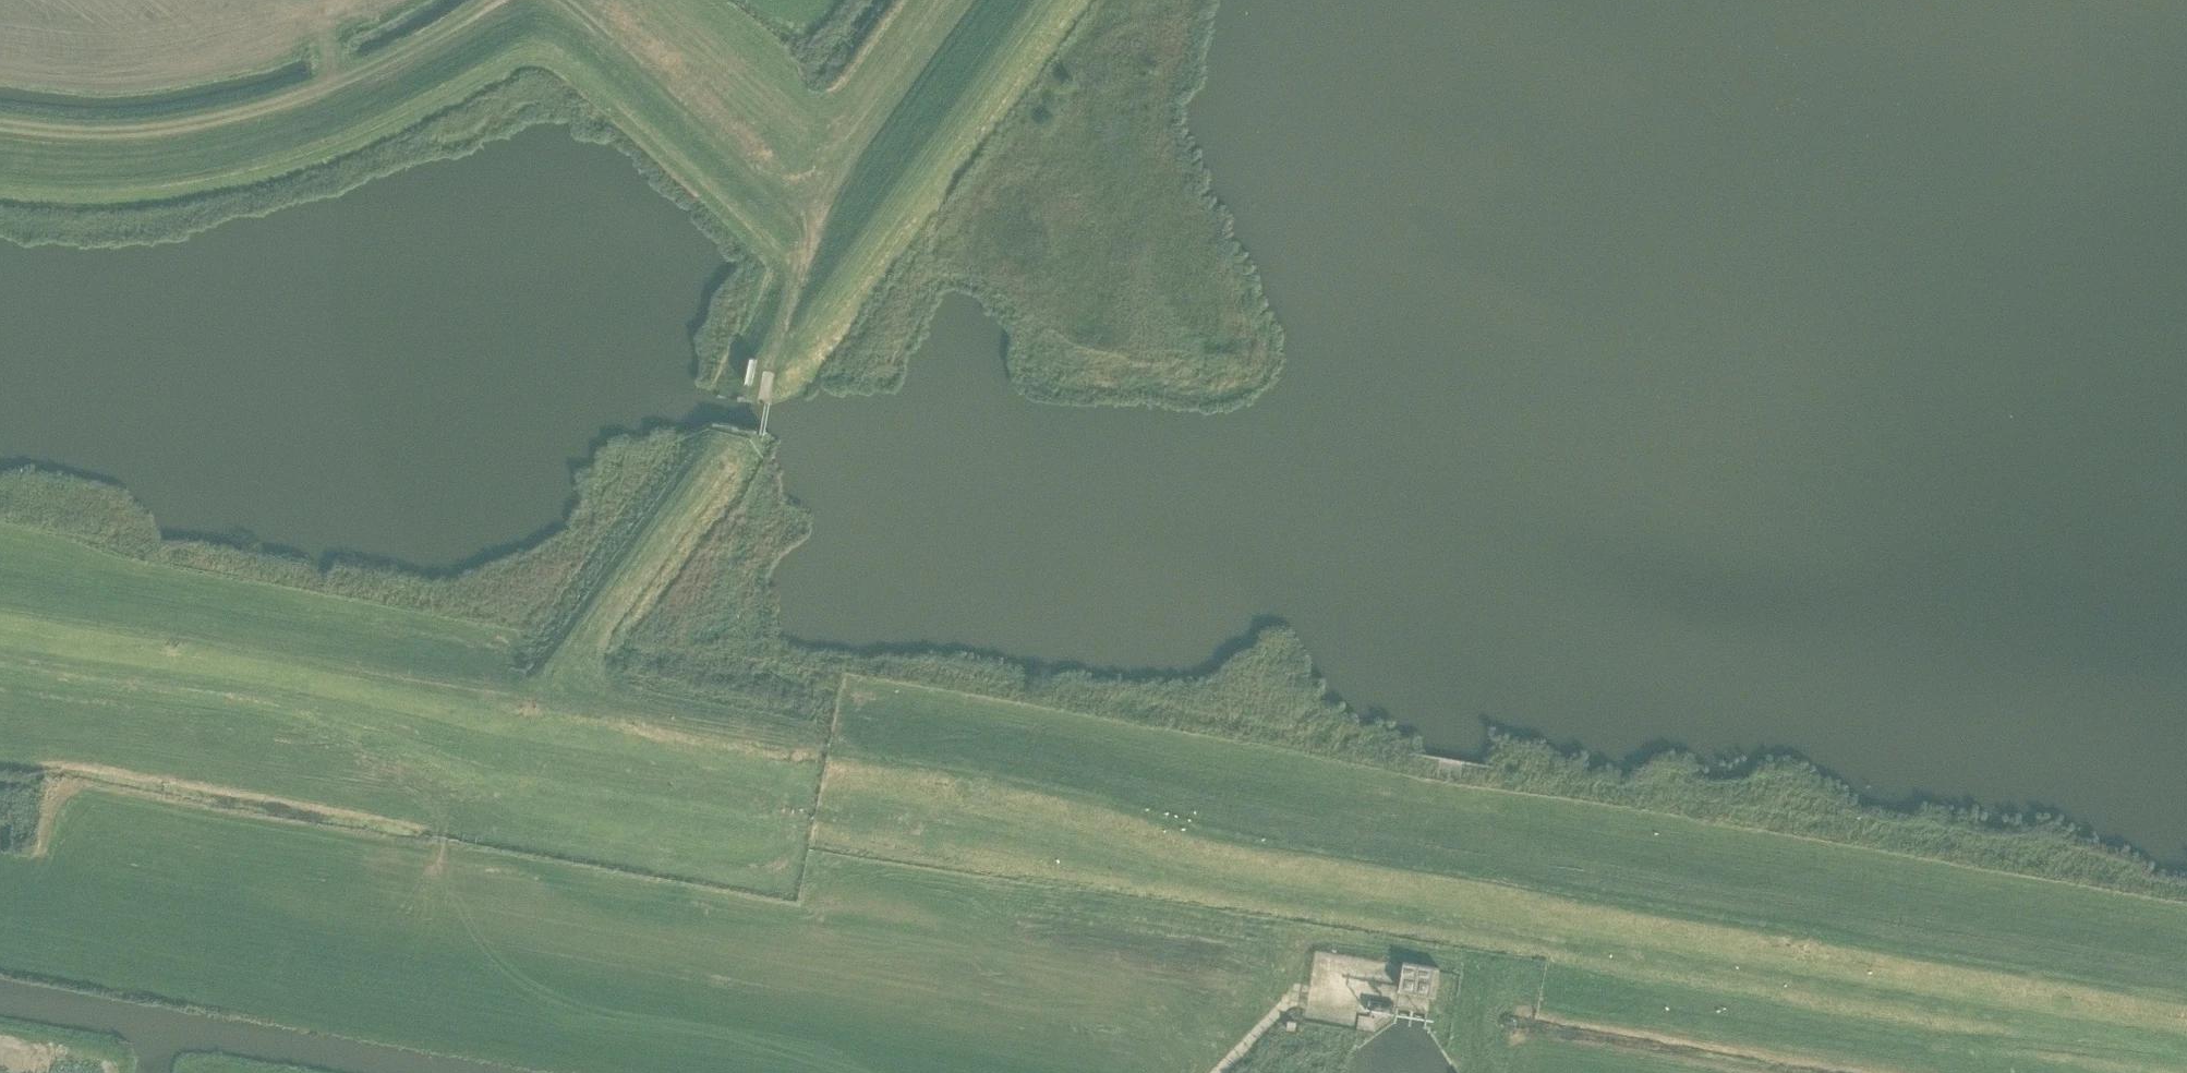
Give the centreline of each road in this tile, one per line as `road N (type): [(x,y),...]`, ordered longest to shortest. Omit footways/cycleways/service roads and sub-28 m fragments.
road 1 (track): [(494,0),(402,55),(254,109),(114,132),(0,124)]
road 2 (track): [(772,360),(805,260),(800,218),(563,0)]
road 3 (track): [(1216,1072),(1296,991),(1352,1001)]

